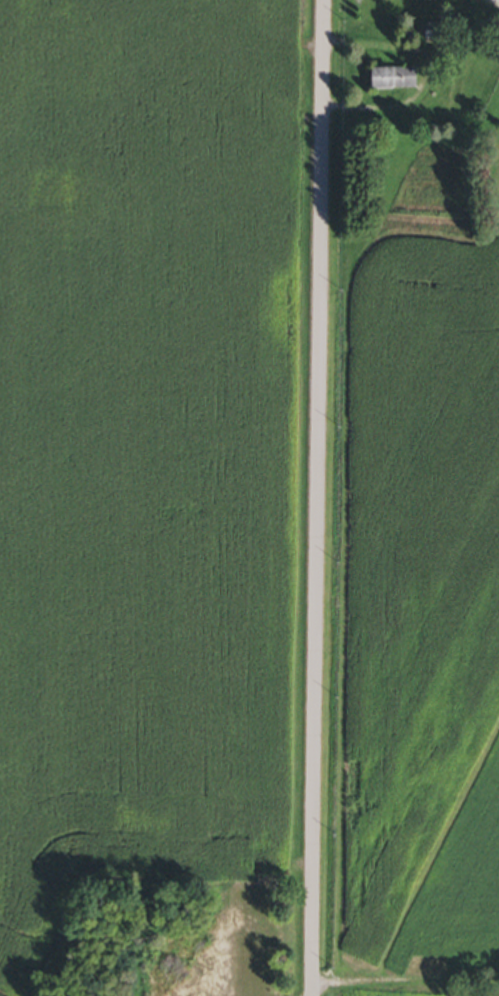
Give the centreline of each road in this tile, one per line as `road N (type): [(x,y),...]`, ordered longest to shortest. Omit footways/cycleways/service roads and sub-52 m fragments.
road 1 (residential): [(314,995),(318,0)]

